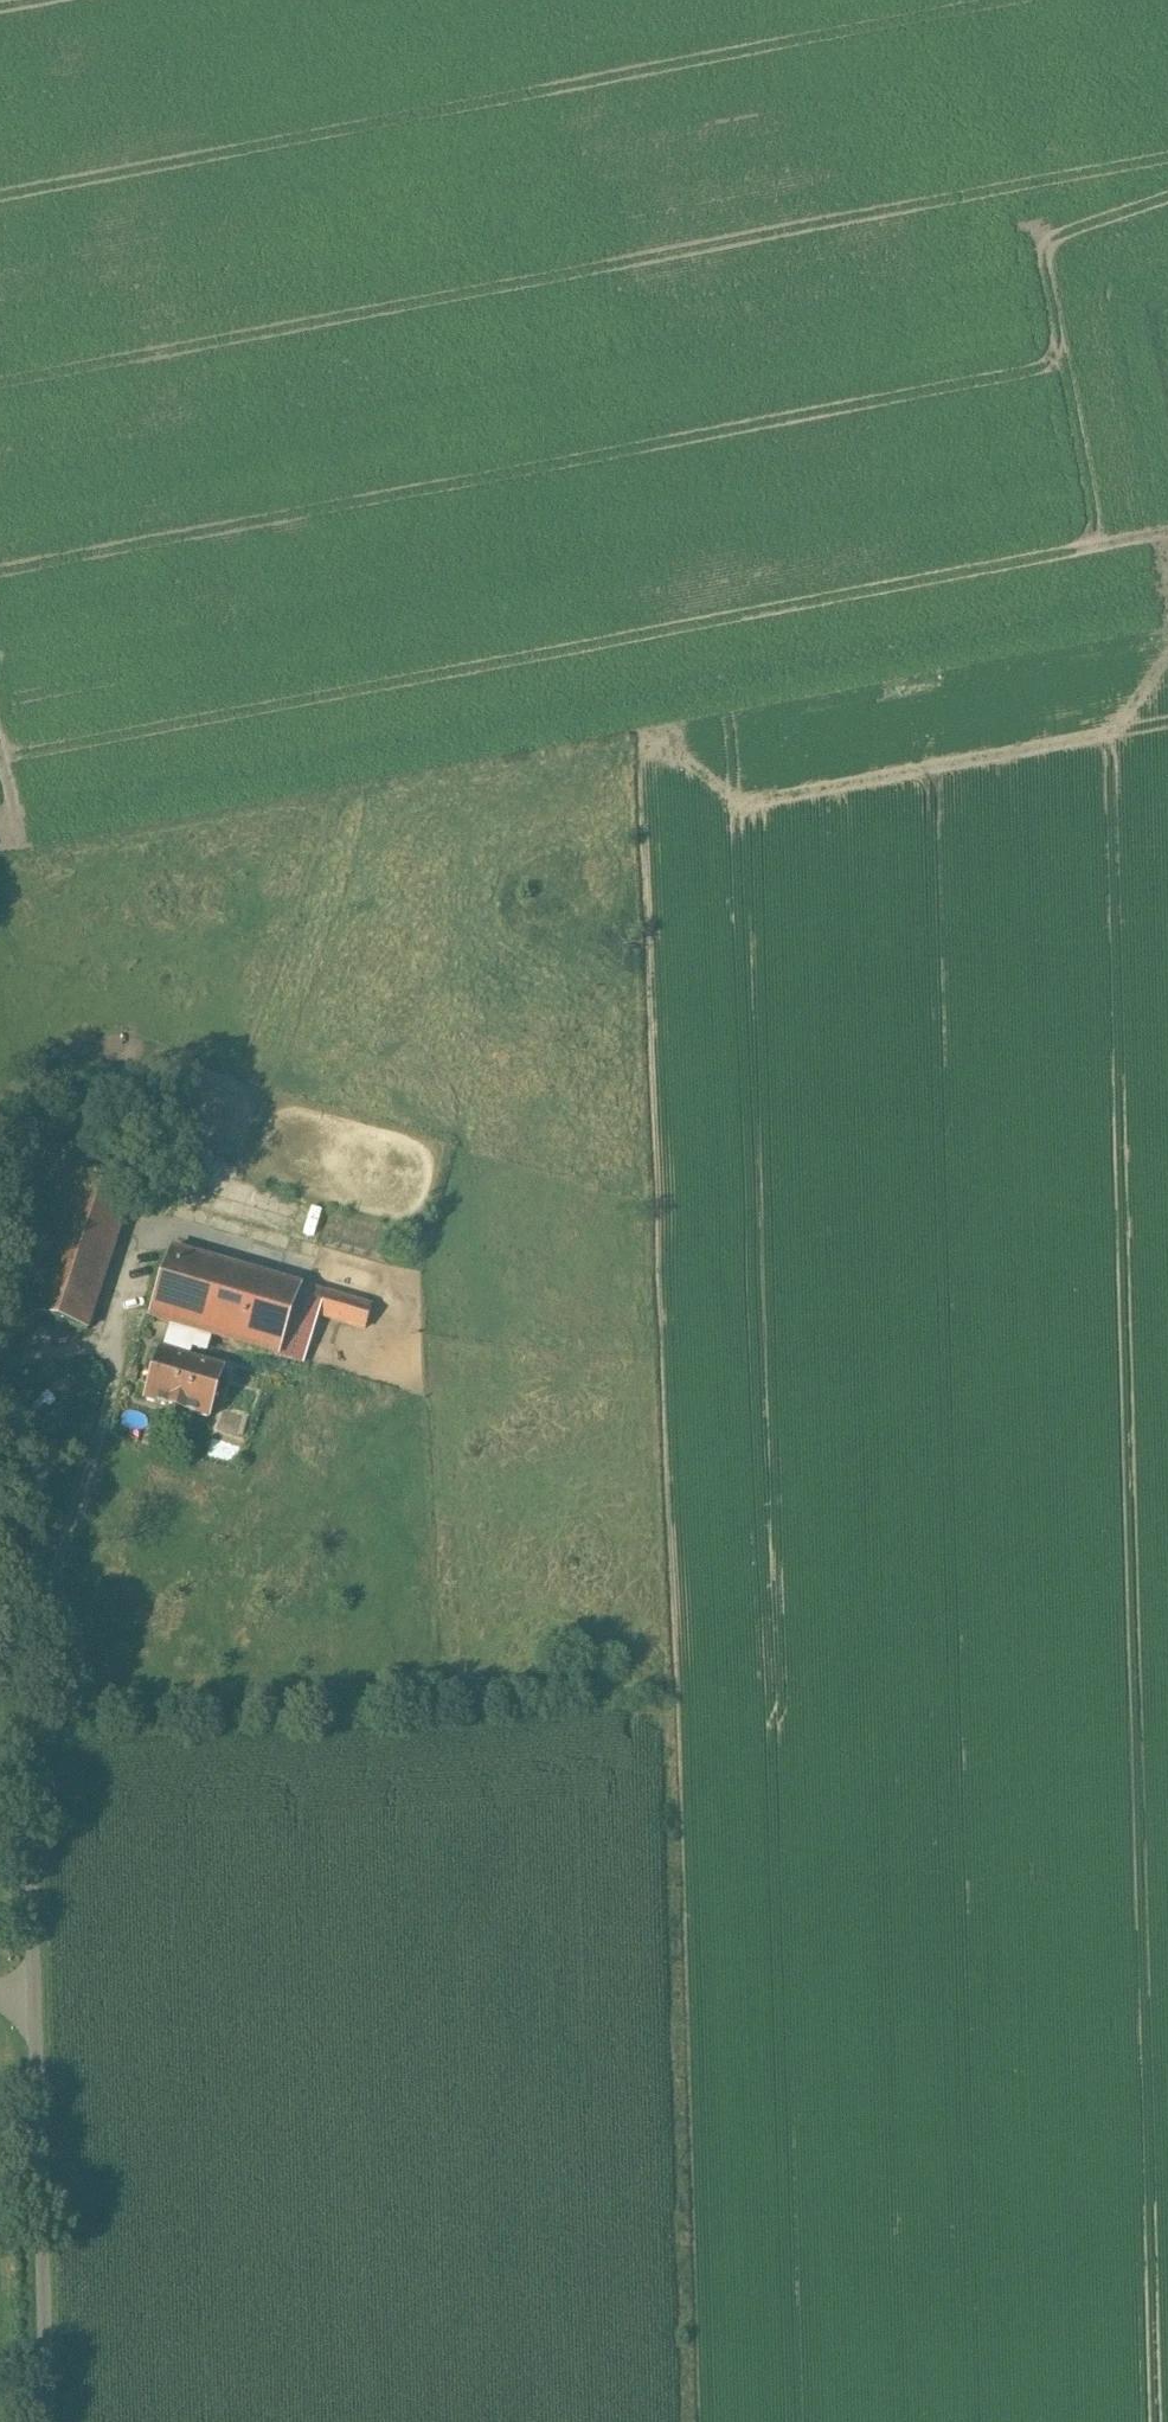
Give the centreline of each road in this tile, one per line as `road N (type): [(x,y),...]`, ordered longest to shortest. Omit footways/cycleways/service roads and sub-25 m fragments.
road 1 (unclassified): [(45,2421),(27,1742),(0,1657)]

